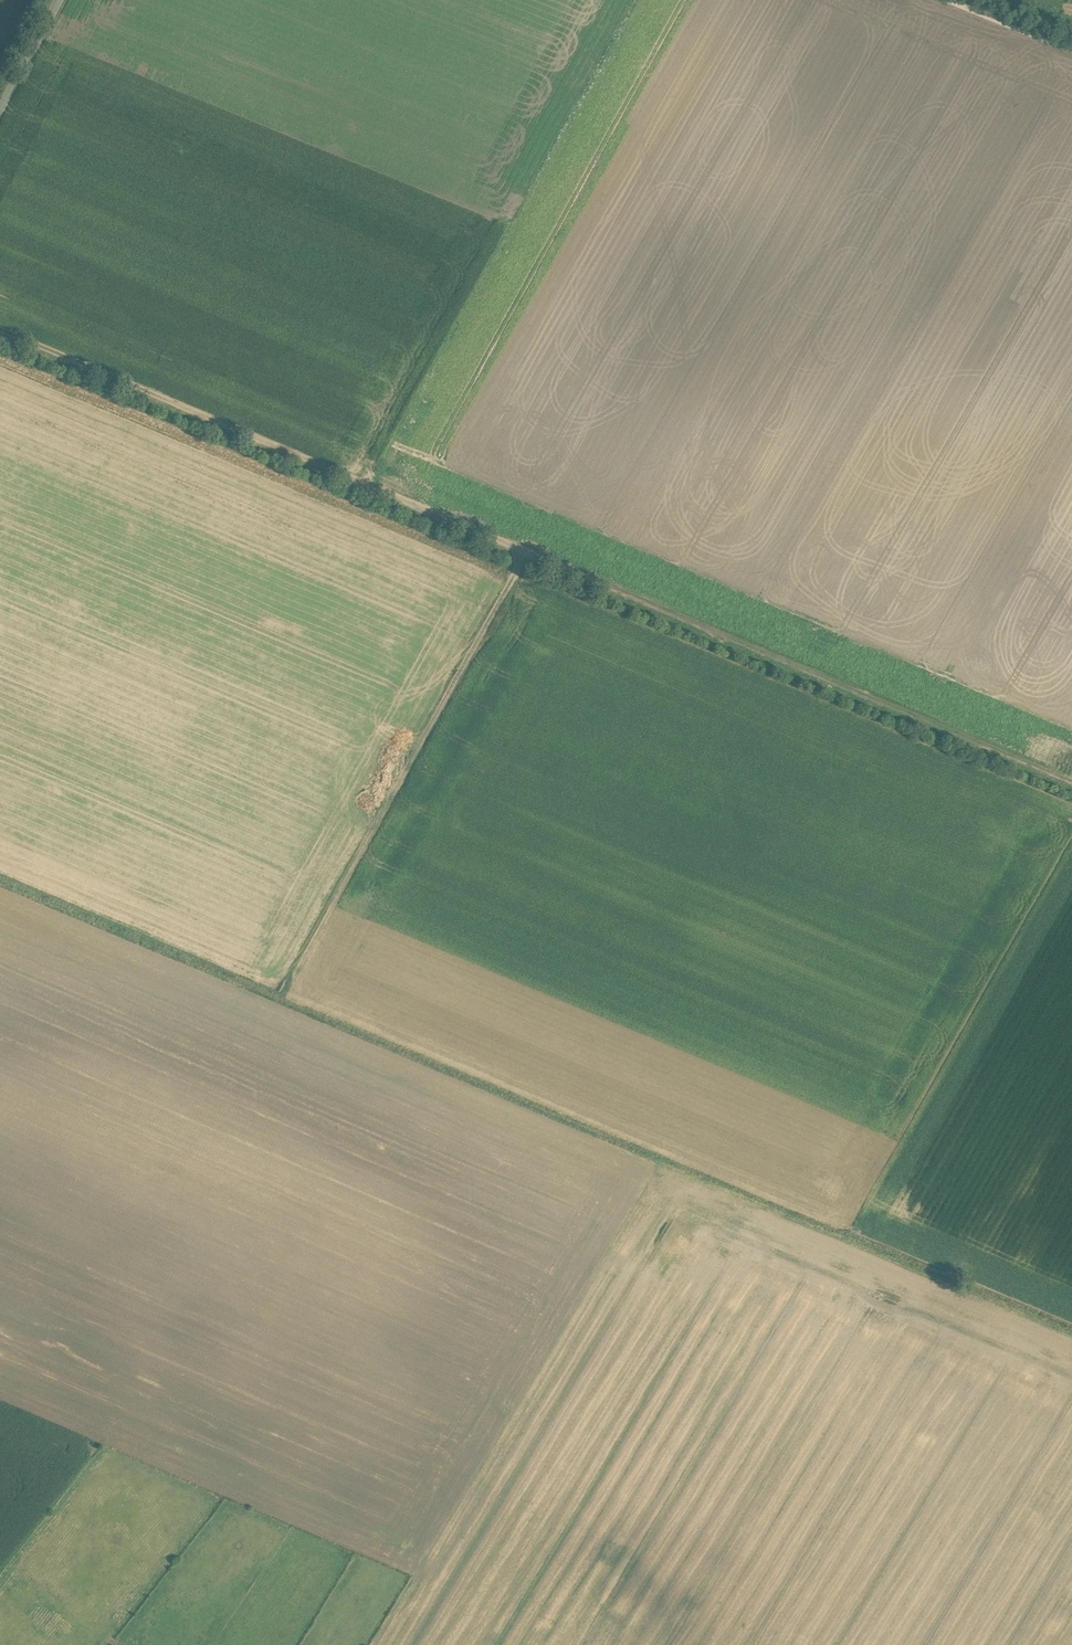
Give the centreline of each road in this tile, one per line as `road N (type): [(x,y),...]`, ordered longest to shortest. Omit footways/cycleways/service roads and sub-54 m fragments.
road 1 (track): [(1071,779),(0,329)]
road 2 (track): [(1071,51),(947,0)]

